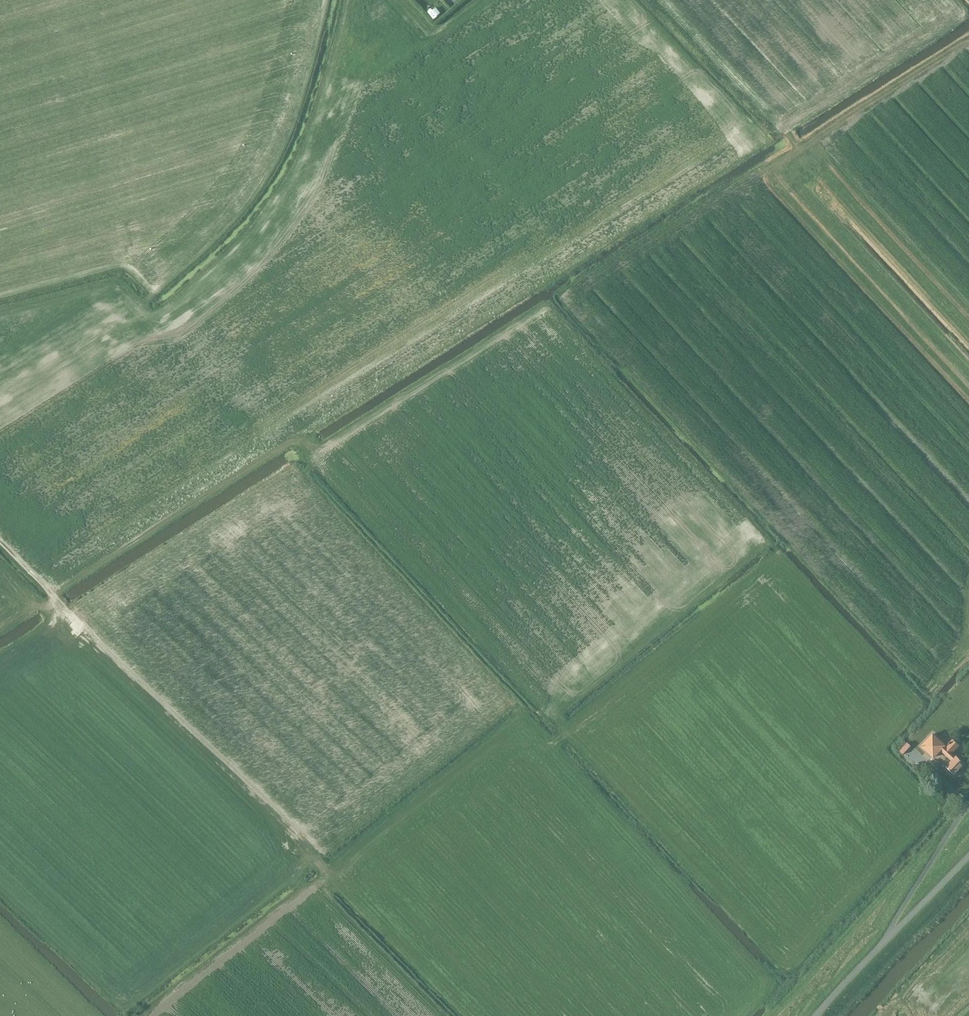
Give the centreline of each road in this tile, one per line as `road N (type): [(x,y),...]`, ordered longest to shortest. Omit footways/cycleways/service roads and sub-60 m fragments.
road 1 (unclassified): [(815,1015),(968,854)]

